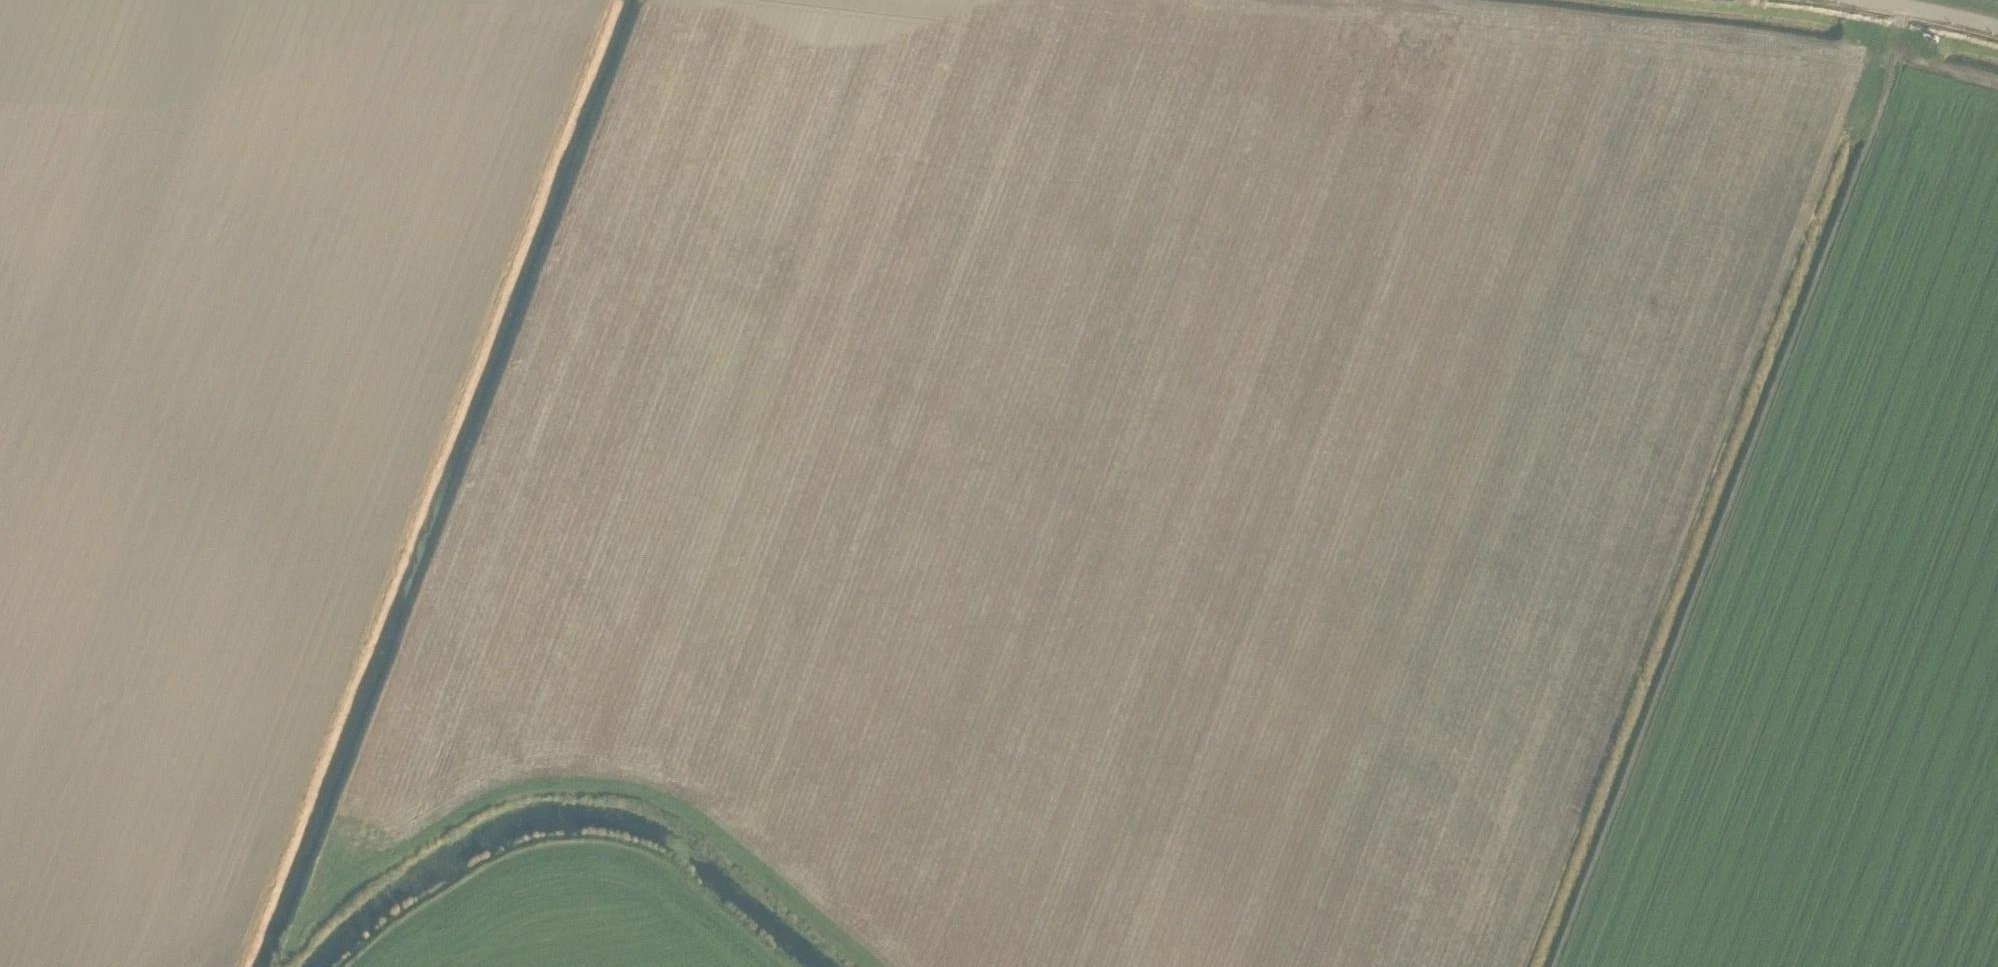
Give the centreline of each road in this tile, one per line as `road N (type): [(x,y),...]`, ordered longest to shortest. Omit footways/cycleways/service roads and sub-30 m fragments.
road 1 (unclassified): [(1879,0),(1997,27)]

